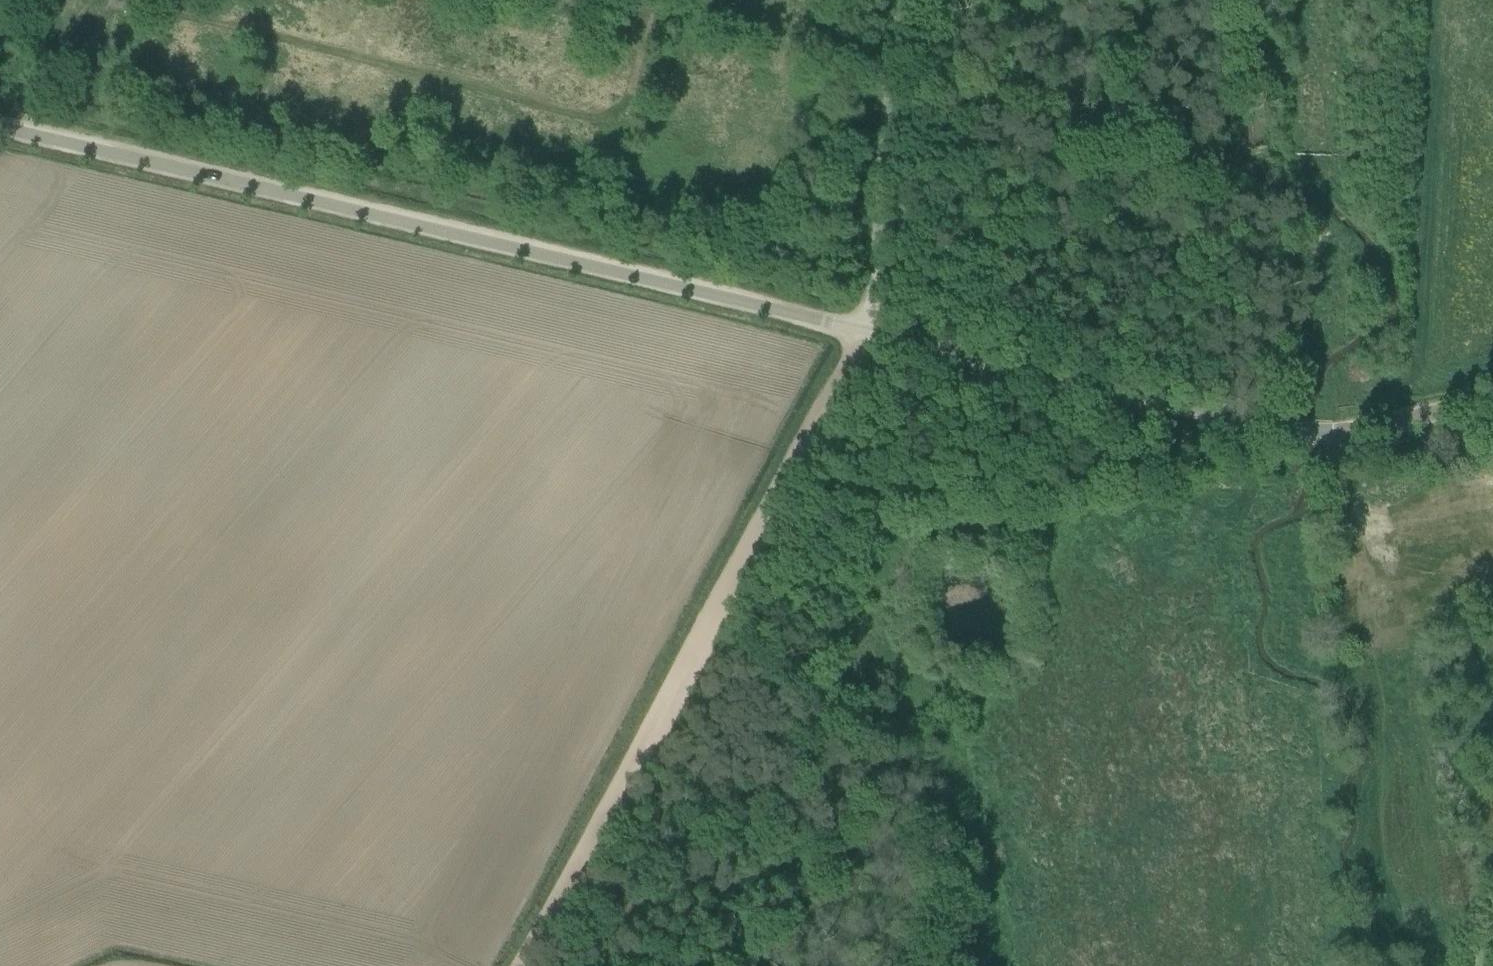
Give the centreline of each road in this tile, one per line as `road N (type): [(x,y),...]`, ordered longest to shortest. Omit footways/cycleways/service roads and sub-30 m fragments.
road 1 (unclassified): [(858,319),(0,120)]
road 2 (track): [(533,965),(672,714),(858,319)]
road 3 (unclassified): [(858,319),(1283,430),(1358,430),(1492,403)]
road 4 (unclassified): [(858,319),(900,0)]
road 5 (unclassified): [(617,127),(651,0)]

